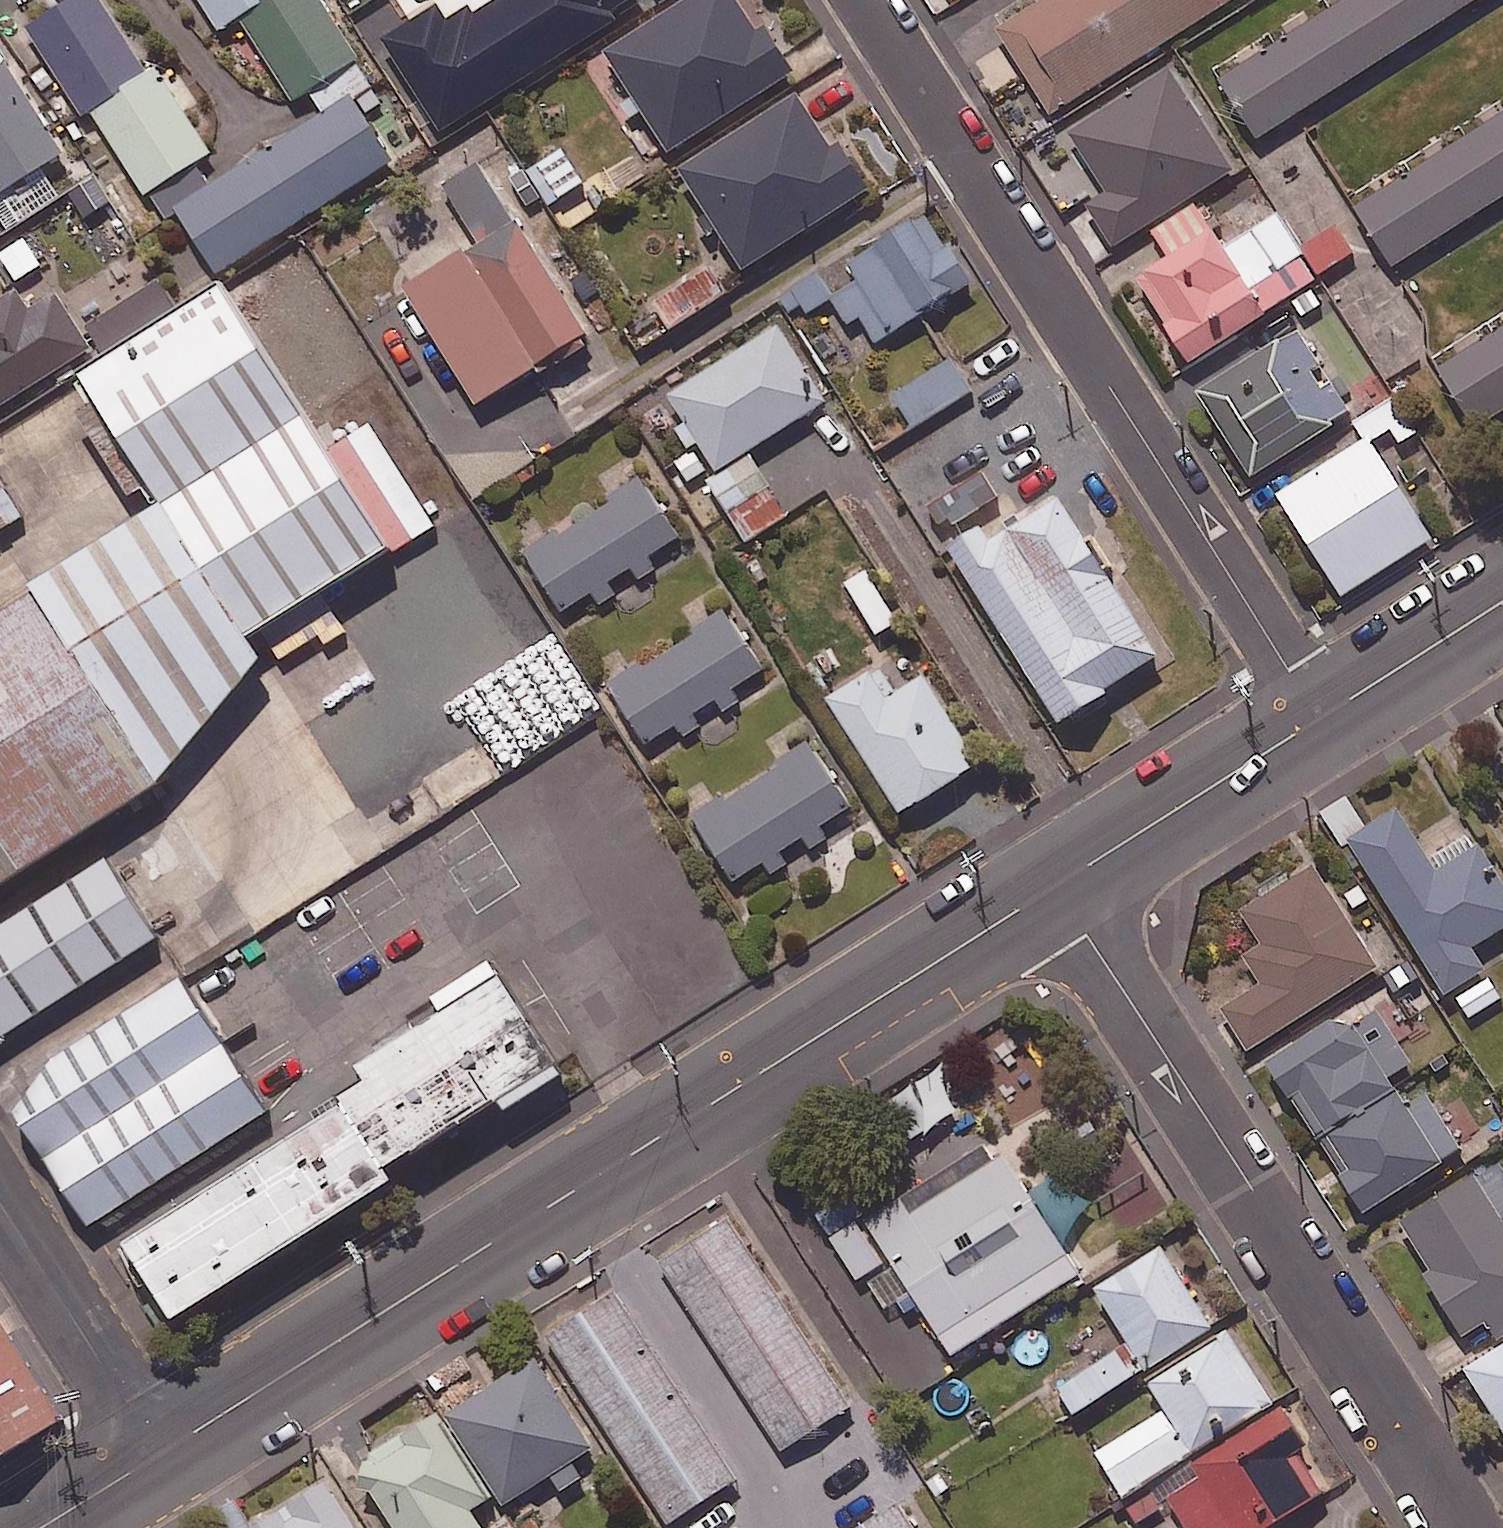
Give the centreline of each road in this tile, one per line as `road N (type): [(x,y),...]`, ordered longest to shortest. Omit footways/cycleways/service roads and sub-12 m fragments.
road 1 (tertiary): [(1054,887),(159,1453)]
road 2 (residential): [(864,0),(1320,720)]
road 3 (residential): [(1054,887),(1471,1527)]
road 4 (tertiary): [(1320,720),(1054,887)]
road 5 (tertiary): [(0,1208),(159,1453)]
road 6 (tertiary): [(1502,603),(1320,720)]
road 7 (tertiary): [(159,1453),(39,1527)]

